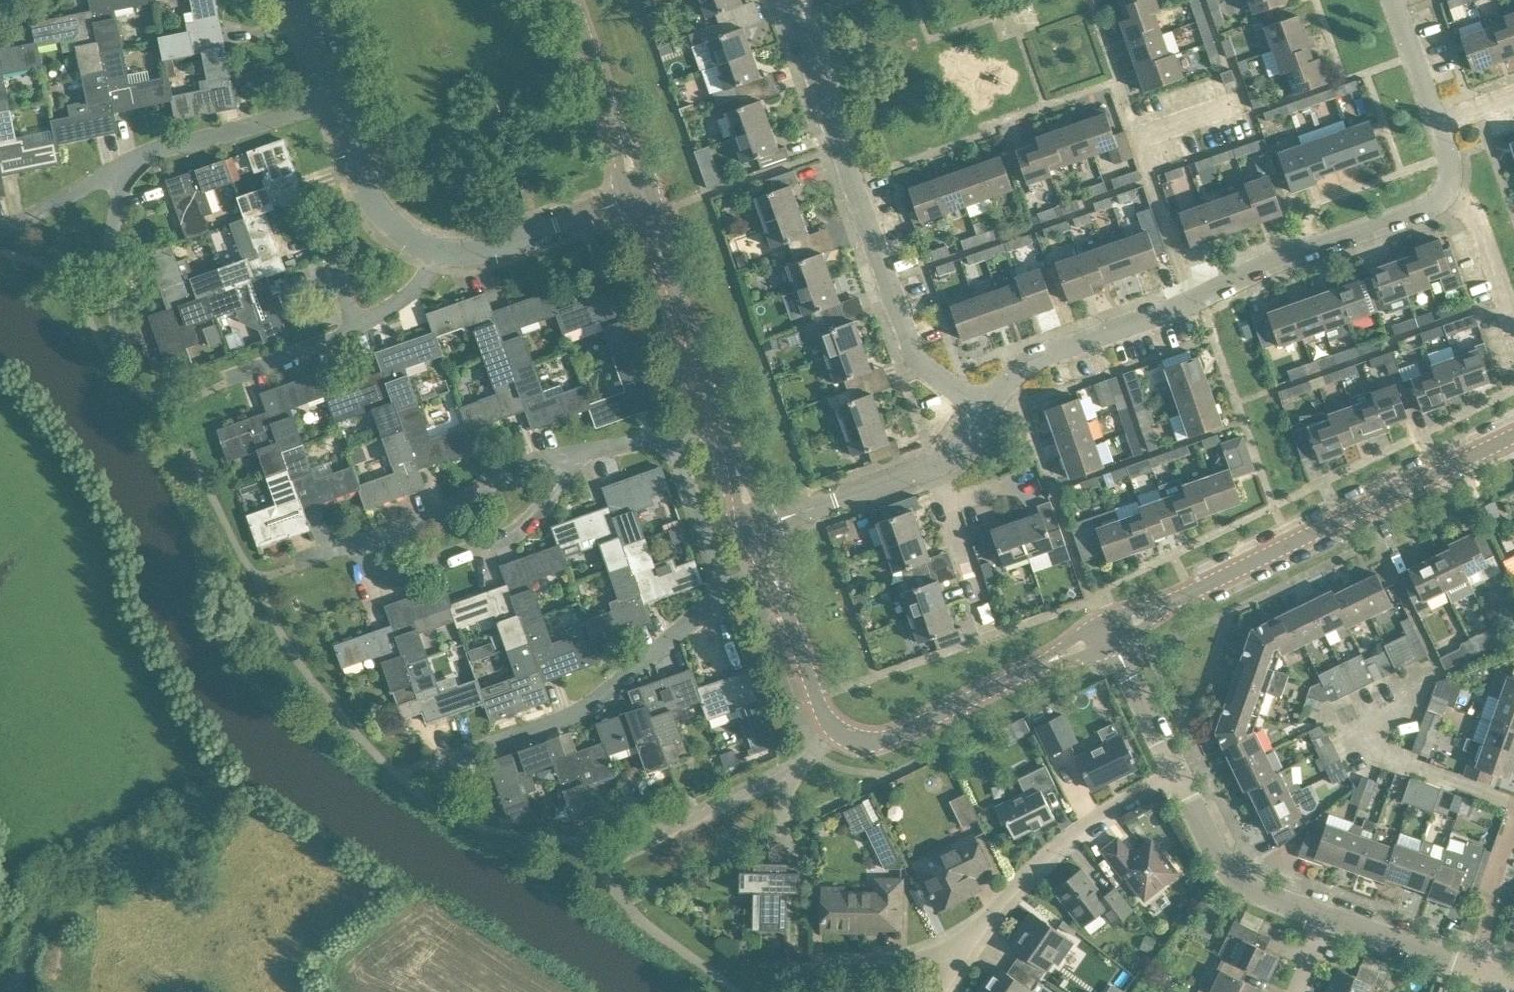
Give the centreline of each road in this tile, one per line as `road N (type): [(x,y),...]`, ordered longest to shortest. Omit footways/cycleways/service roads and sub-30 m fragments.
road 1 (residential): [(986,409),(1040,355),(1186,304),(1445,193)]
road 2 (residential): [(435,764),(581,711),(721,593),(671,437)]
road 3 (residential): [(986,409),(929,371),(910,347),(788,0)]
road 4 (tertiary): [(1109,629),(1513,436)]
road 5 (tertiary): [(834,726),(869,742),(887,739),(1109,629)]
road 6 (residential): [(583,453),(522,528),(501,539),(391,577),(370,567),(361,543)]
road 7 (residential): [(966,941),(1046,854),(1176,771)]
road 8 (tertiary): [(720,424),(640,195)]
road 9 (residential): [(361,543),(430,518),(506,473),(583,453)]
road 10 (unclassified): [(1176,771),(1229,868),(1253,889),(1326,916)]
road 11 (residential): [(126,165),(334,97)]
road 12 (tertiary): [(834,726),(756,527)]
road 13 (residential): [(640,195),(493,247),(440,250)]
road 14 (tertiary): [(640,195),(571,0)]
road 15 (residential): [(440,250),(384,220),(334,97)]
road 16 (residential): [(782,968),(863,968),(966,941)]
road 17 (residential): [(756,527),(932,467)]
road 18 (residential): [(122,348),(111,257),(126,165)]
road 19 (unclassified): [(1326,916),(1474,970)]
road 20 (unclassified): [(1109,629),(1176,771)]
road 21 (residential): [(1513,323),(1478,225),(1445,193)]
road 22 (residential): [(1474,970),(1513,833)]
road 23 (residential): [(0,229),(126,165)]
road 24 (residential): [(229,378),(355,327)]
road 25 (residential): [(989,627),(945,503)]
road 26 (residential): [(1436,123),(1393,0)]

